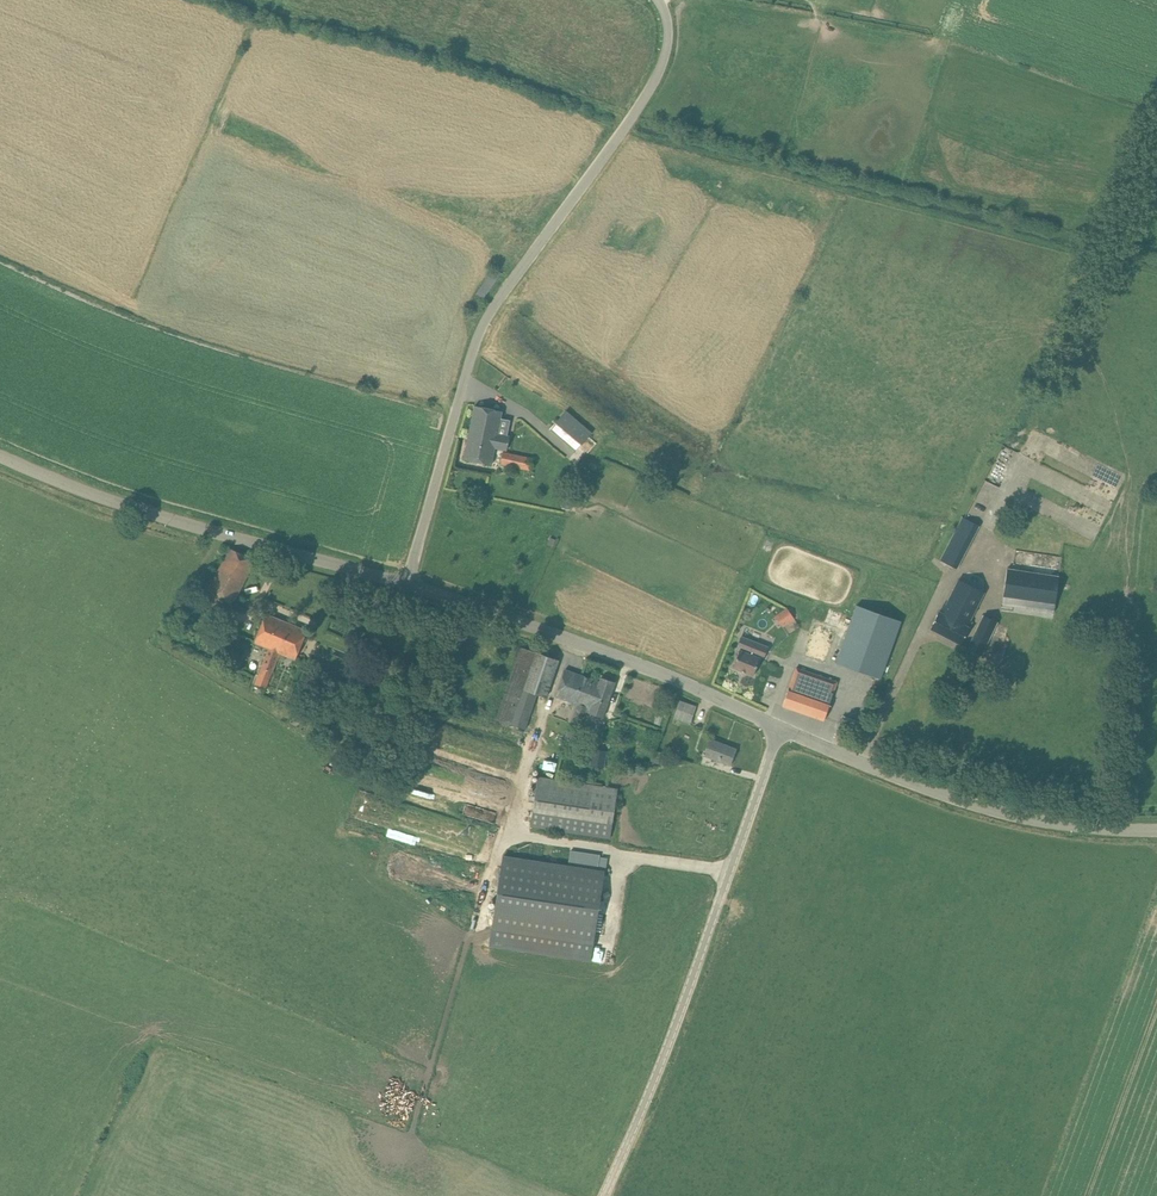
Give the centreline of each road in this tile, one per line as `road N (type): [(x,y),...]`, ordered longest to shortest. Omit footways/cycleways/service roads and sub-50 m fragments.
road 1 (unclassified): [(407,583),(489,315),(655,81),(668,39),(656,0)]
road 2 (track): [(624,129),(1156,270)]
road 3 (unclassified): [(600,1195),(686,993),(780,726)]
road 4 (unclassified): [(407,583),(105,500),(0,455)]
road 5 (track): [(634,114),(237,0)]
road 6 (unclassified): [(780,726),(407,583)]
road 7 (unclassified): [(1156,825),(1073,826),(980,805),(895,778),(780,726)]
road 8 (track): [(1018,454),(1156,124)]

